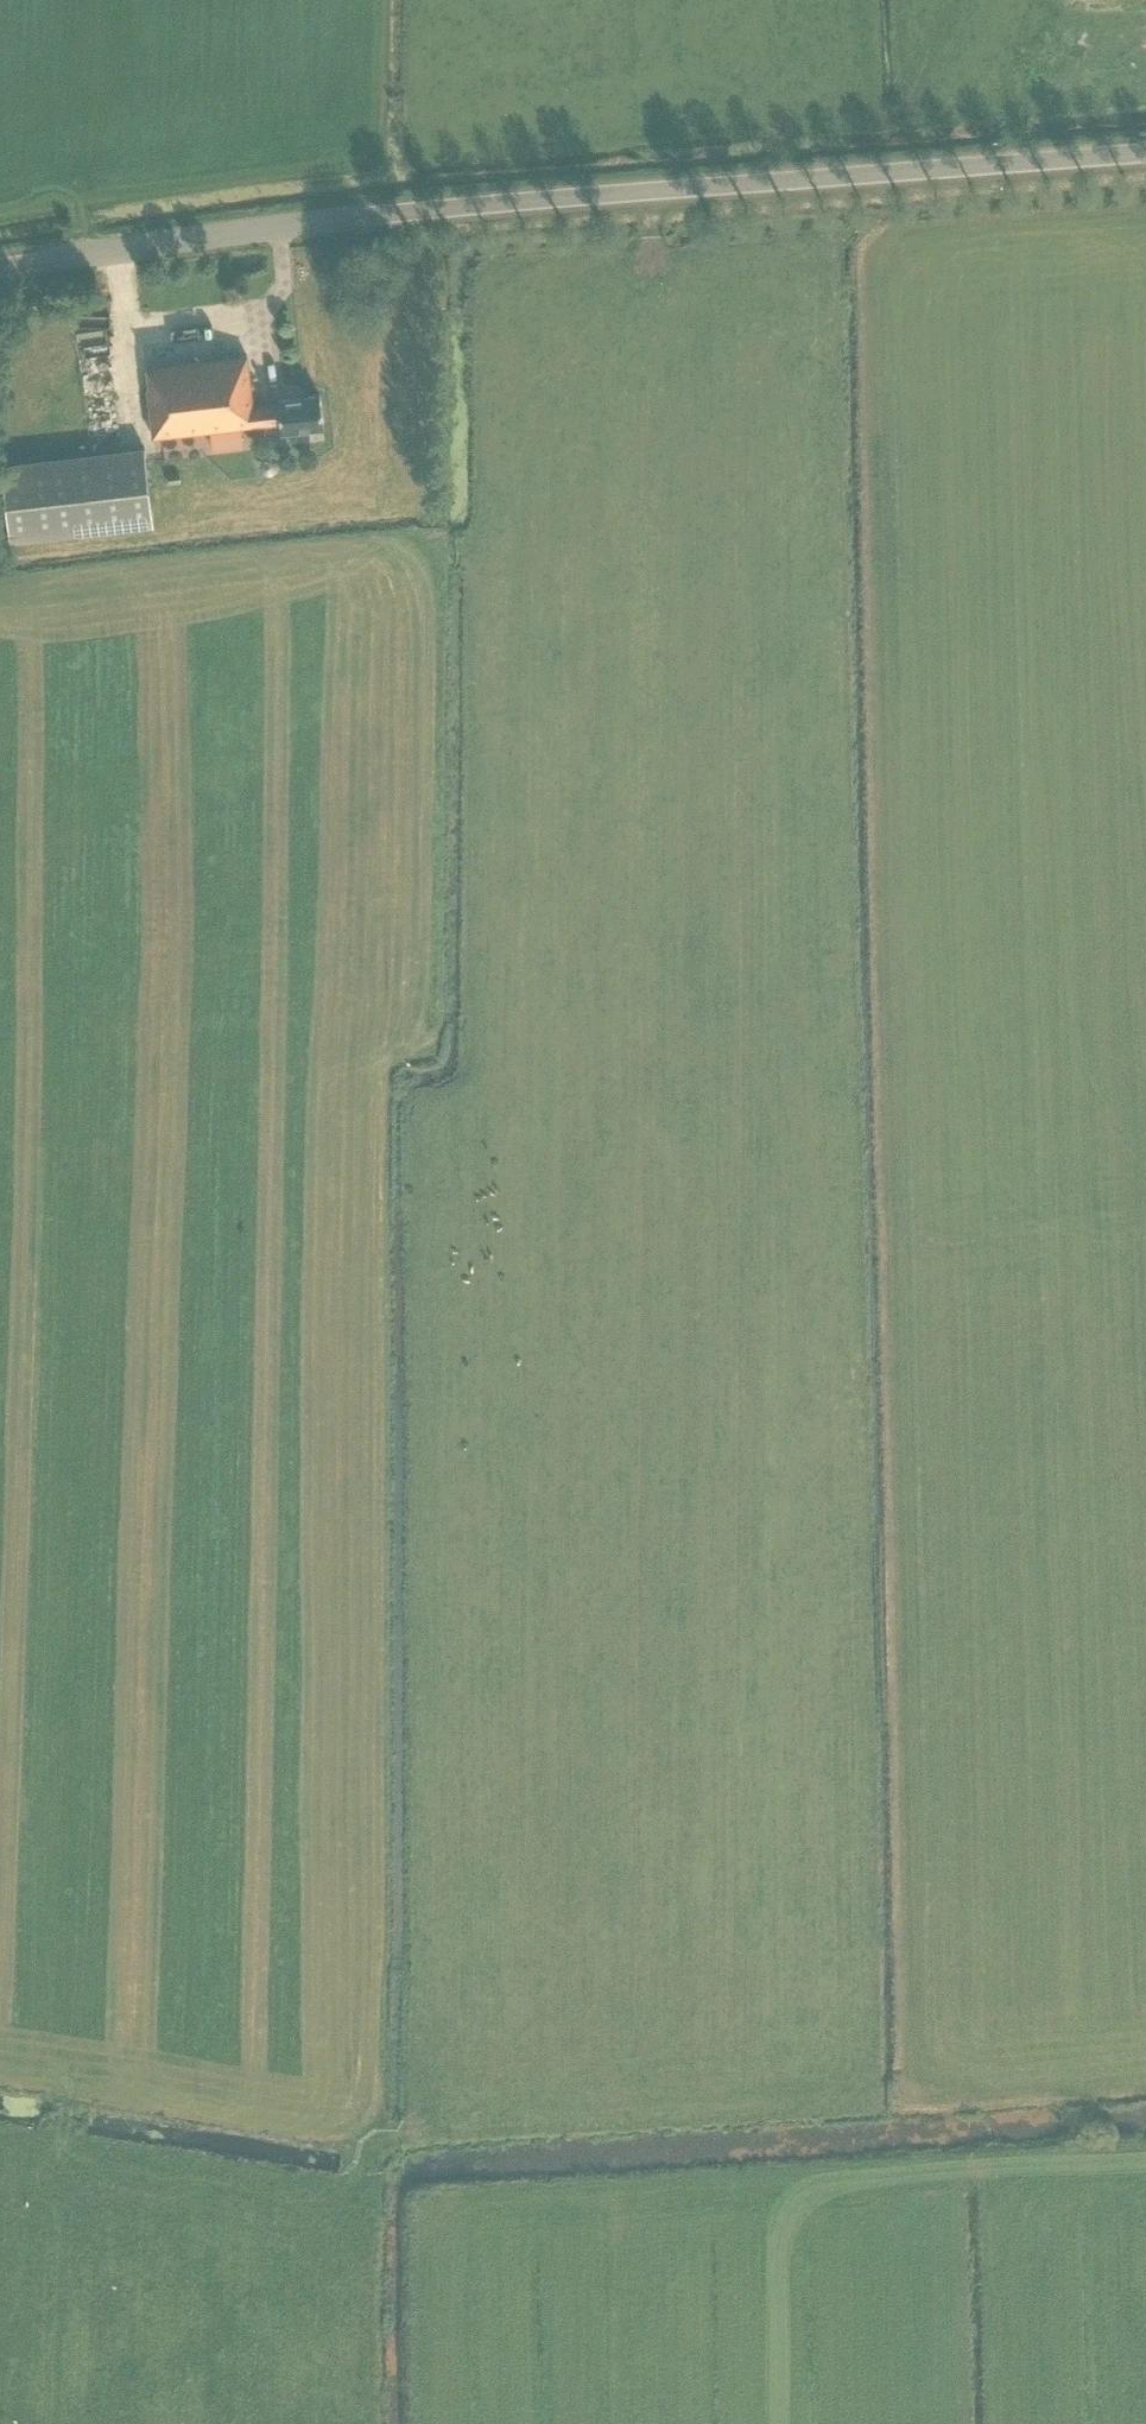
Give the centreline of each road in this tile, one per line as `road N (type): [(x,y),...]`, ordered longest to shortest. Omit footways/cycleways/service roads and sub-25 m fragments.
road 1 (unclassified): [(0,266),(459,208),(1145,153)]

